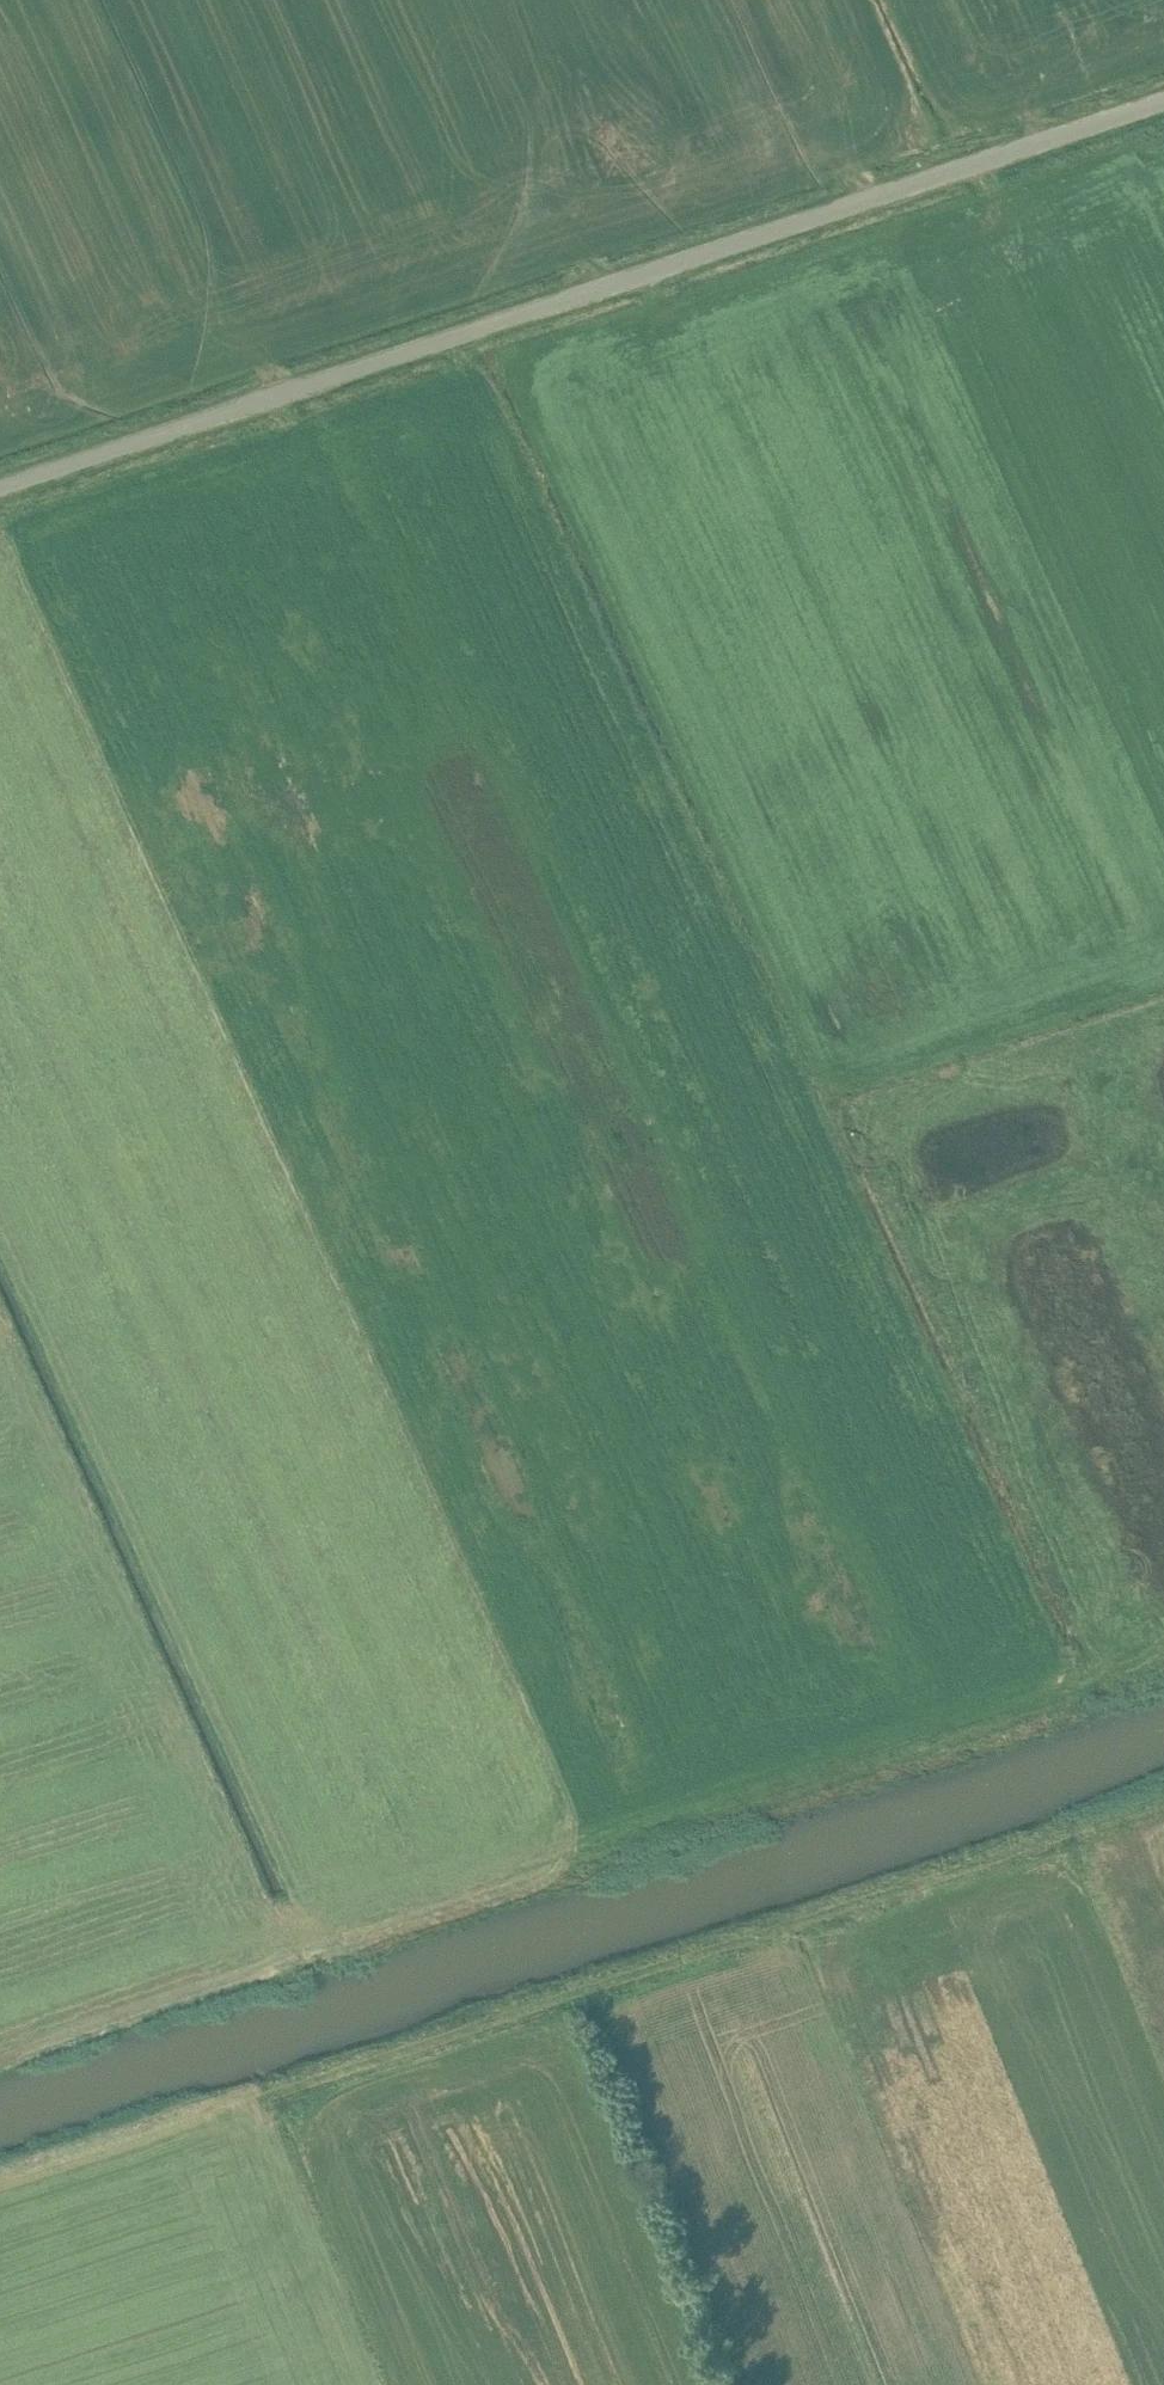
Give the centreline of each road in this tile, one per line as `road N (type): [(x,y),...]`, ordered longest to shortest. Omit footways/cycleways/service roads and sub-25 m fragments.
road 1 (unclassified): [(0,487),(1163,101)]

